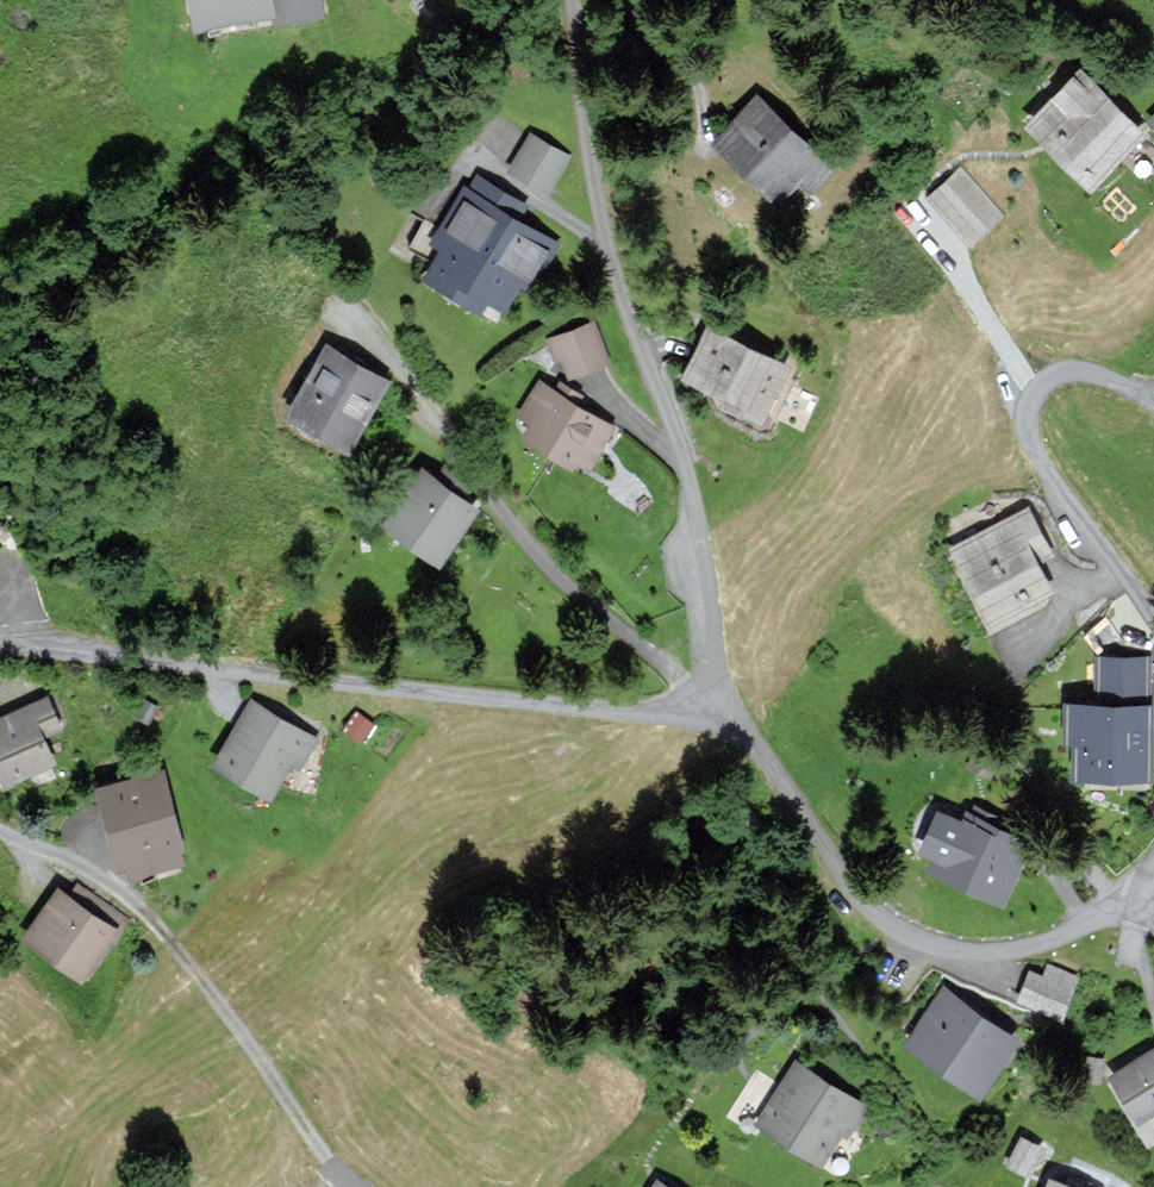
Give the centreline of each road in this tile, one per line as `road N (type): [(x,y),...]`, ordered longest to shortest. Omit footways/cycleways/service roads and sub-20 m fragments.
road 1 (residential): [(570,0),(599,242),(679,455),(701,694)]
road 2 (residential): [(0,644),(489,703),(691,710)]
road 3 (residential): [(691,710),(729,726),(758,755),(848,890),(911,941),(980,954),(1022,952),(1126,907),(1149,883)]
road 4 (residential): [(1153,635),(1027,438),(1023,419),(1032,391),(1057,372),(1114,381),(1153,402)]
road 5 (residential): [(484,493),(540,566),(701,694)]
road 6 (track): [(343,309),(484,493)]

